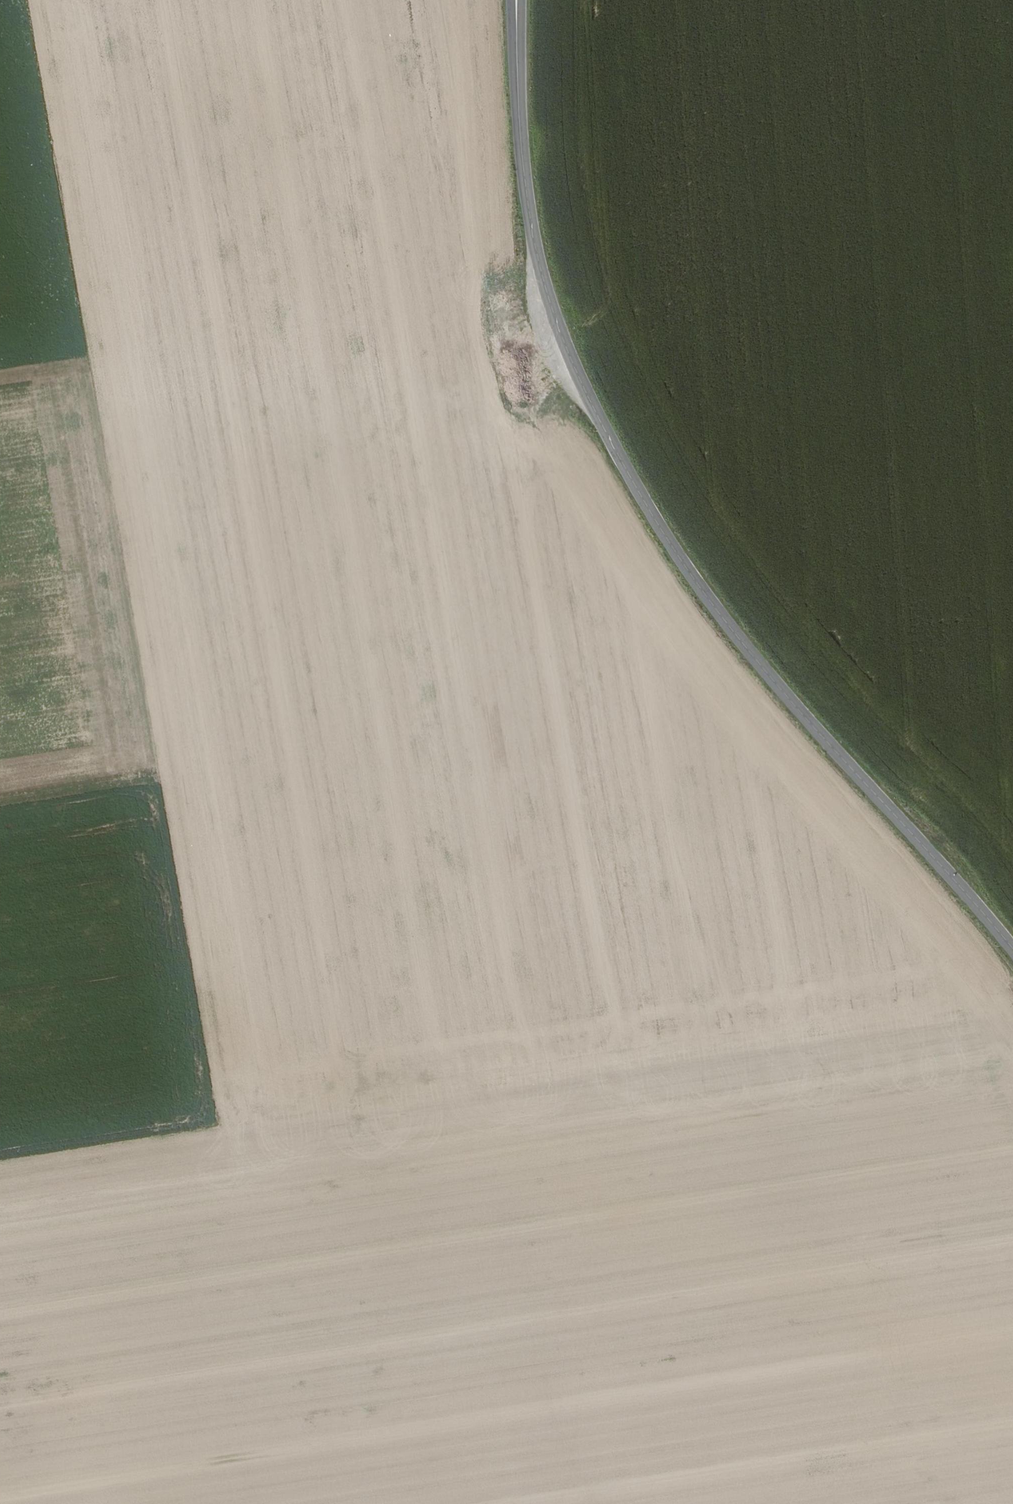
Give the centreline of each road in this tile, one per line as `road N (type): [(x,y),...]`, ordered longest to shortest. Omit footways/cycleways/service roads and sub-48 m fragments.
road 1 (secondary): [(517,0),(518,152),(527,226),(544,296),(597,422),(688,576),(746,652),(1012,951)]

